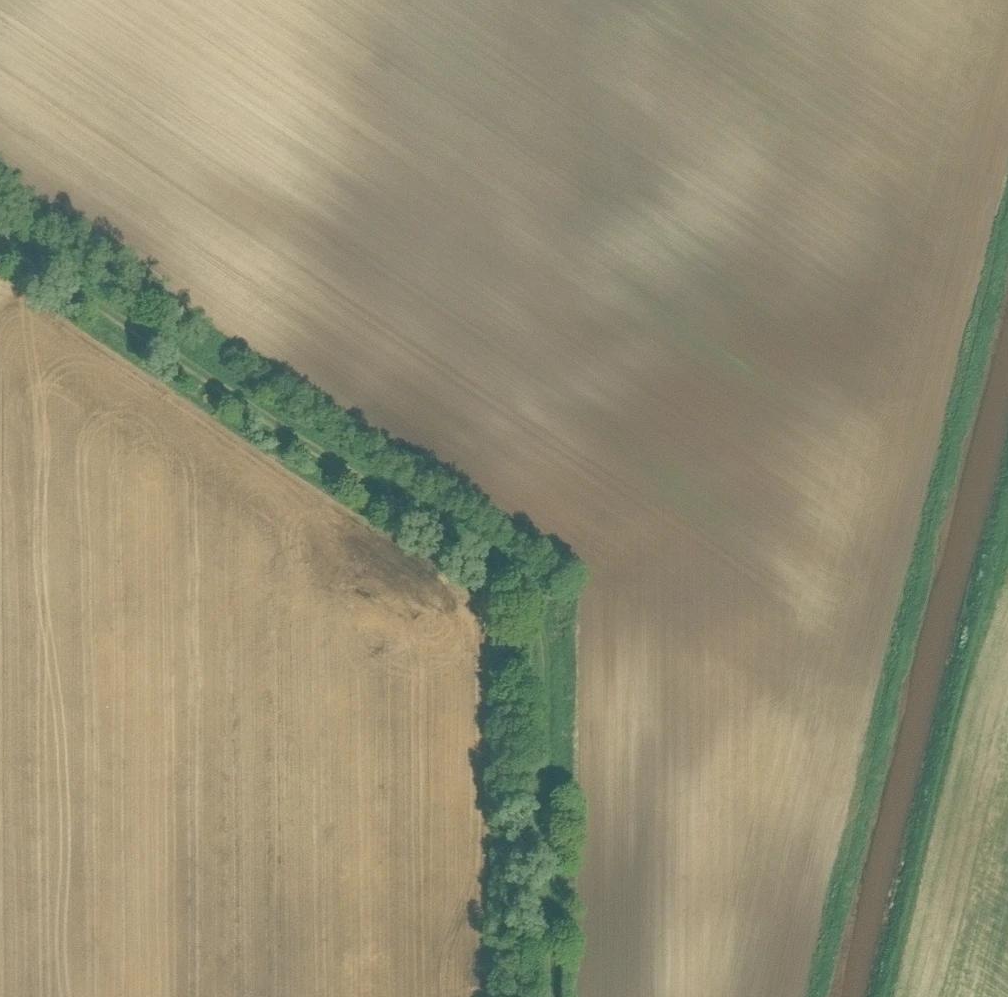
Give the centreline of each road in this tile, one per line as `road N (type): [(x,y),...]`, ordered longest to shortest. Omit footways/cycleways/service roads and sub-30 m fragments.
road 1 (track): [(0,246),(480,561),(512,597),(526,665),(540,996)]

